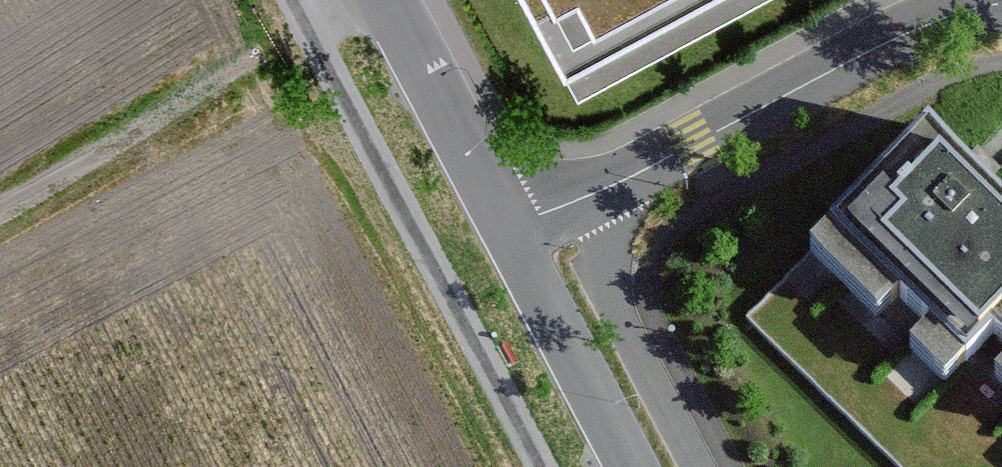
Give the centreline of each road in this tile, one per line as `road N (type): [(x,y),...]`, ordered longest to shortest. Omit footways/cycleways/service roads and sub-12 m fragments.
road 1 (unclassified): [(1001,4),(918,28),(696,149),(513,229)]
road 2 (track): [(315,29),(0,203)]
road 3 (unclassified): [(635,466),(513,229)]
road 4 (unclassified): [(513,229),(391,0)]

